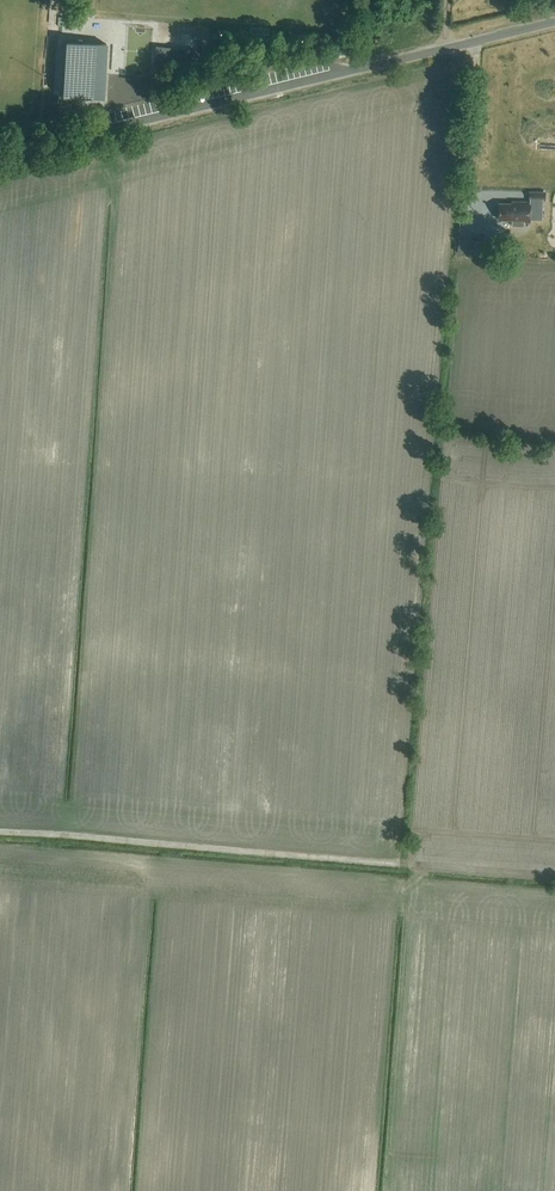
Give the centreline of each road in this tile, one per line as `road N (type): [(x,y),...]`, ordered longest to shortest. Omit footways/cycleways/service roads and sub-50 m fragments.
road 1 (unclassified): [(0,154),(554,22)]

